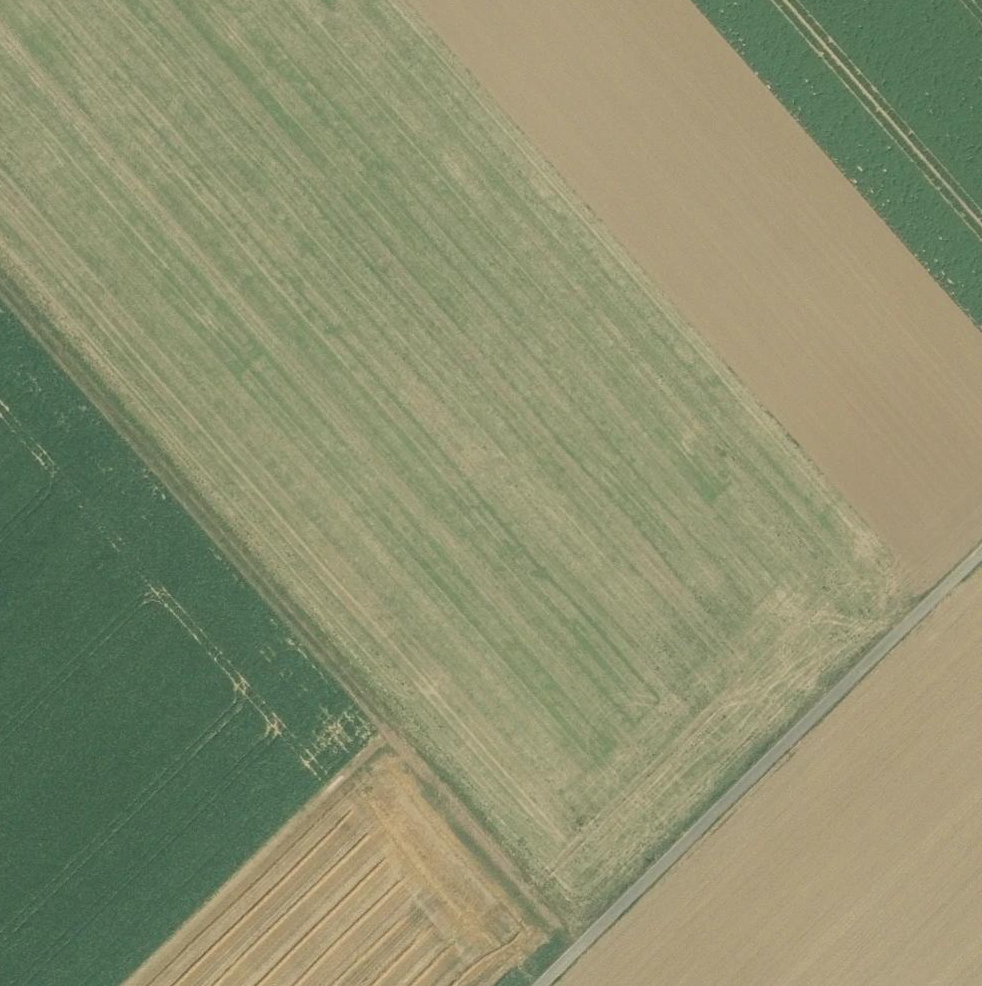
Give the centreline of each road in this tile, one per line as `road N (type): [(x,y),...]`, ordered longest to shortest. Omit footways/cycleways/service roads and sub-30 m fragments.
road 1 (track): [(576,951),(0,289)]
road 2 (track): [(981,553),(540,985)]

